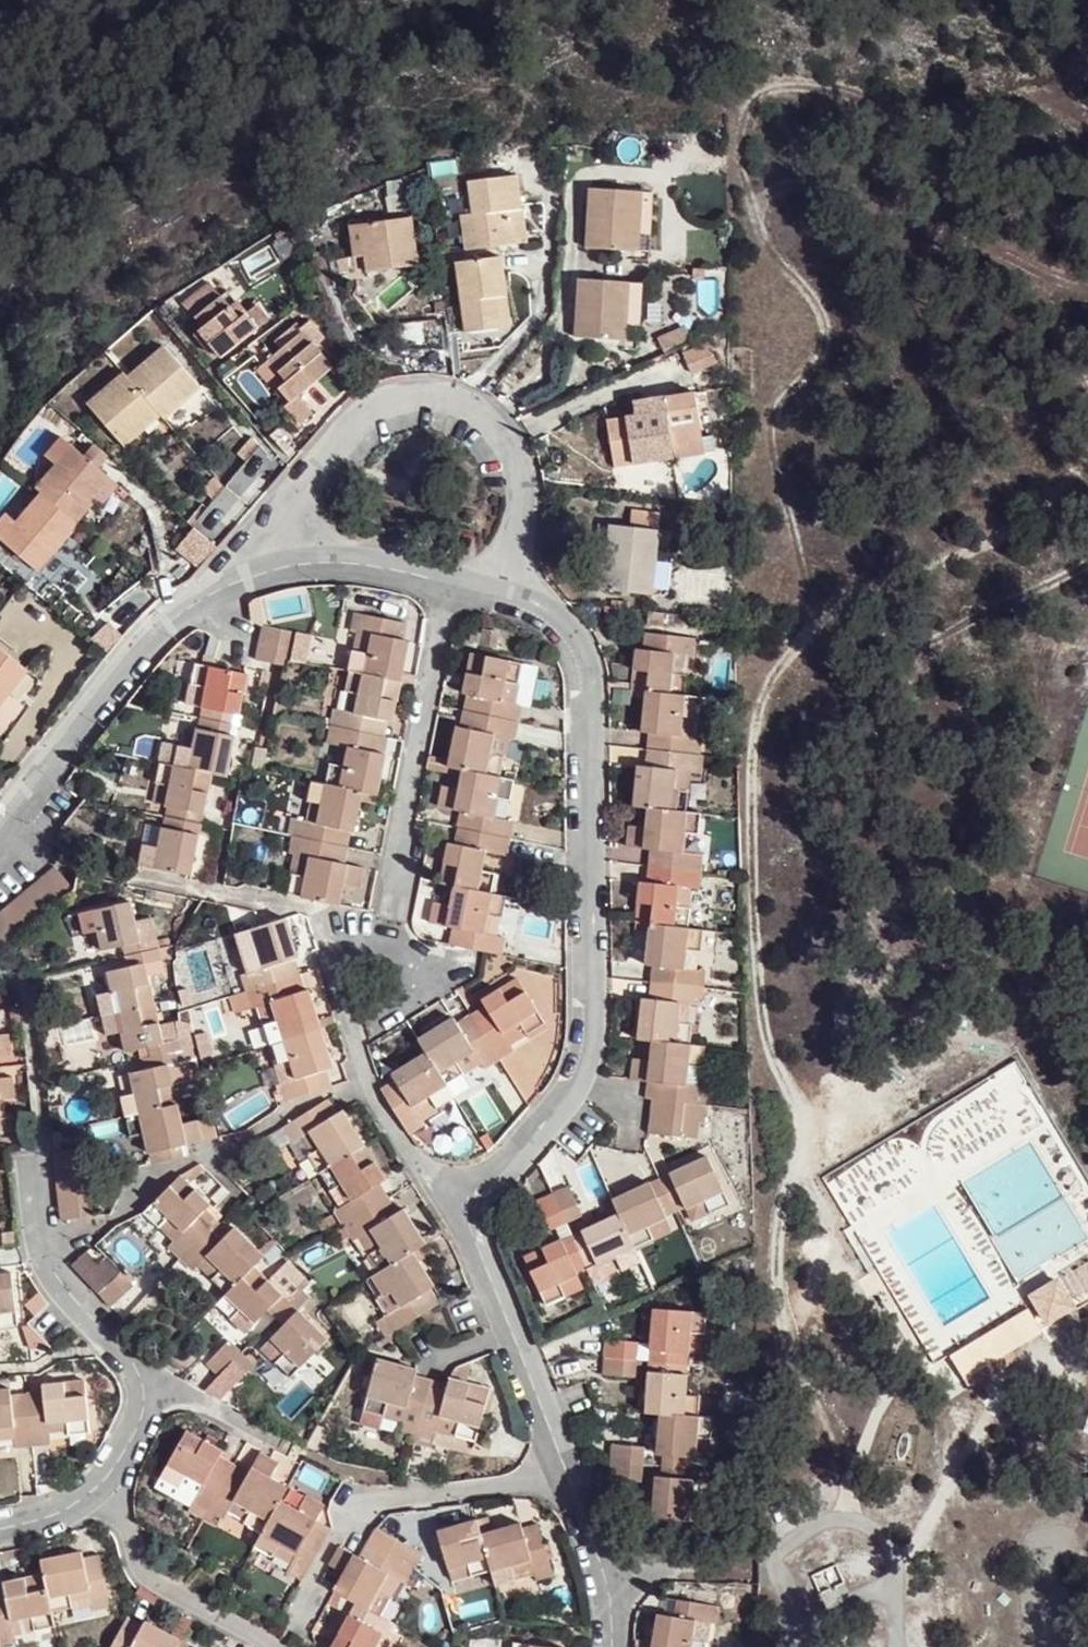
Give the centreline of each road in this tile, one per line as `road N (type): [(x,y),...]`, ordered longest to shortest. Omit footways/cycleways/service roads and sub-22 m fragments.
road 1 (residential): [(504,586),(592,641),(590,1039),(569,1095),(536,1138),(440,1202)]
road 2 (residential): [(504,586),(530,504),(524,471),(502,427),(484,413),(409,387),(354,412),(311,474),(298,561)]
road 3 (residential): [(0,852),(179,622),(235,585),(298,561)]
road 4 (residential): [(386,943),(451,575)]
road 5 (residential): [(440,1202),(555,1461)]
road 6 (residential): [(152,1396),(50,1271),(34,1165)]
road 7 (residential): [(108,1508),(138,1558),(176,1591),(273,1646)]
road 8 (residential): [(440,1202),(364,1075),(355,1004)]
road 9 (residential): [(555,1461),(361,1509)]
road 10 (residential): [(555,1461),(611,1572),(609,1646)]
road 11 (residential): [(298,561),(370,560),(451,575)]
road 12 (residential): [(108,1508),(152,1396)]

